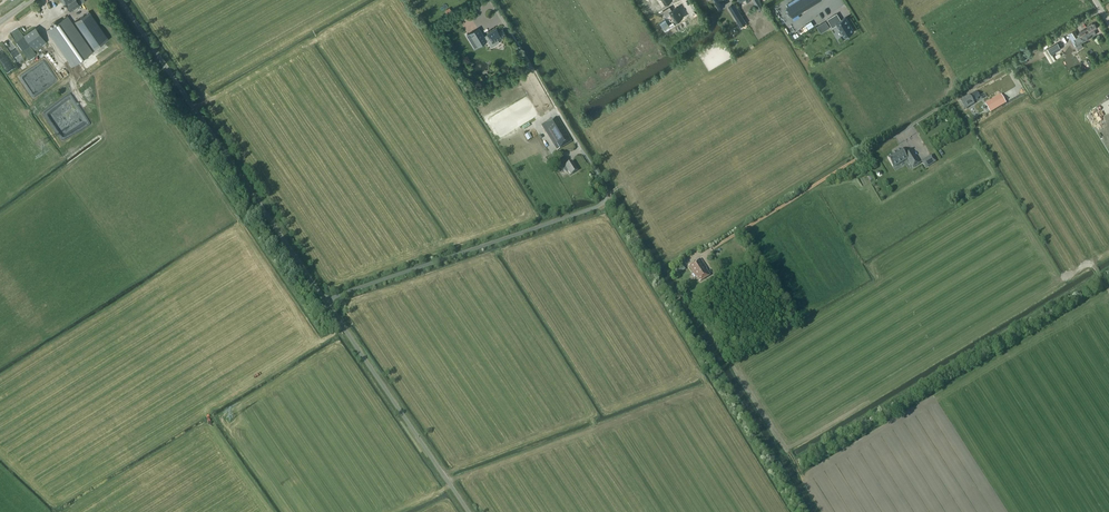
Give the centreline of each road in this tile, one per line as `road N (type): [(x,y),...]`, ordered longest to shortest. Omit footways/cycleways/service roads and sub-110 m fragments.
road 1 (unclassified): [(467,511),(121,0)]
road 2 (track): [(605,186),(676,300)]

